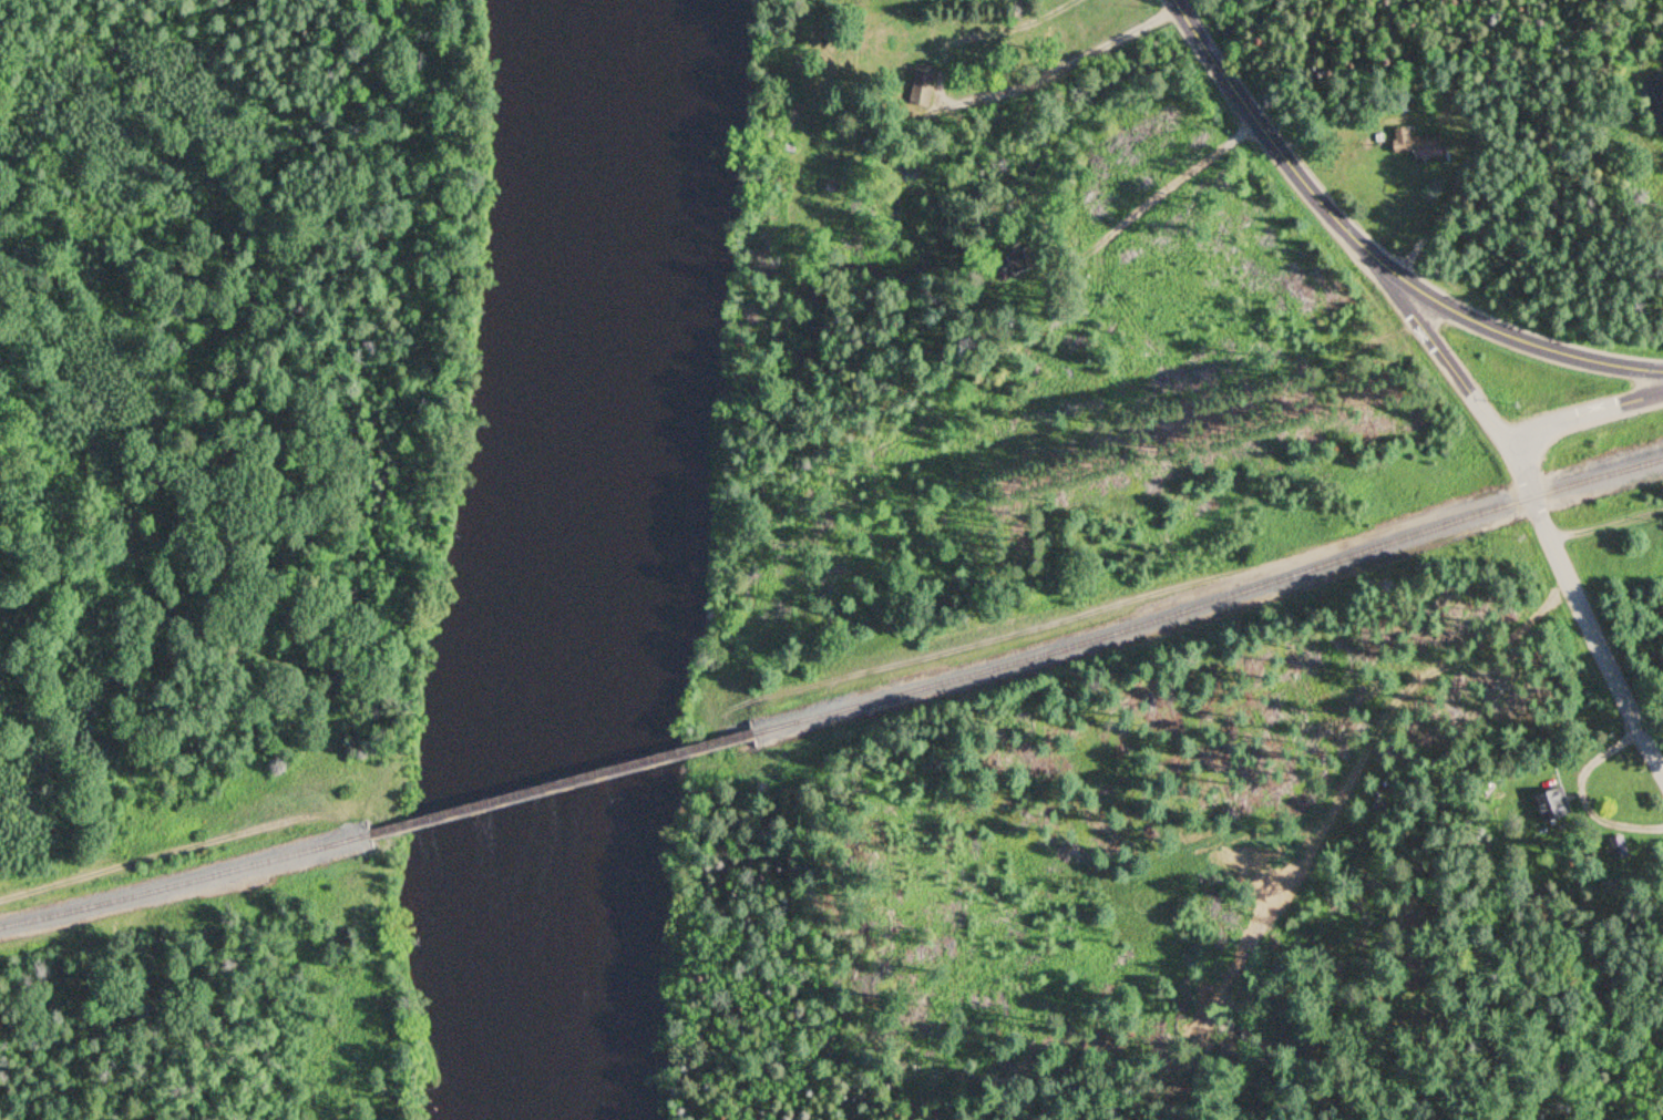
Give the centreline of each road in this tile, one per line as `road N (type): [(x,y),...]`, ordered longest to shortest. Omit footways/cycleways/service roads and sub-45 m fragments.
road 1 (residential): [(1662,768),(1510,448)]
road 2 (secondary): [(1384,270),(1254,124),(1175,0)]
road 3 (track): [(0,895),(295,816)]
road 4 (secondary): [(1662,371),(1544,347),(1384,270)]
road 5 (residential): [(1510,448),(1384,270)]
road 6 (residential): [(1662,386),(1645,400),(1510,448)]

